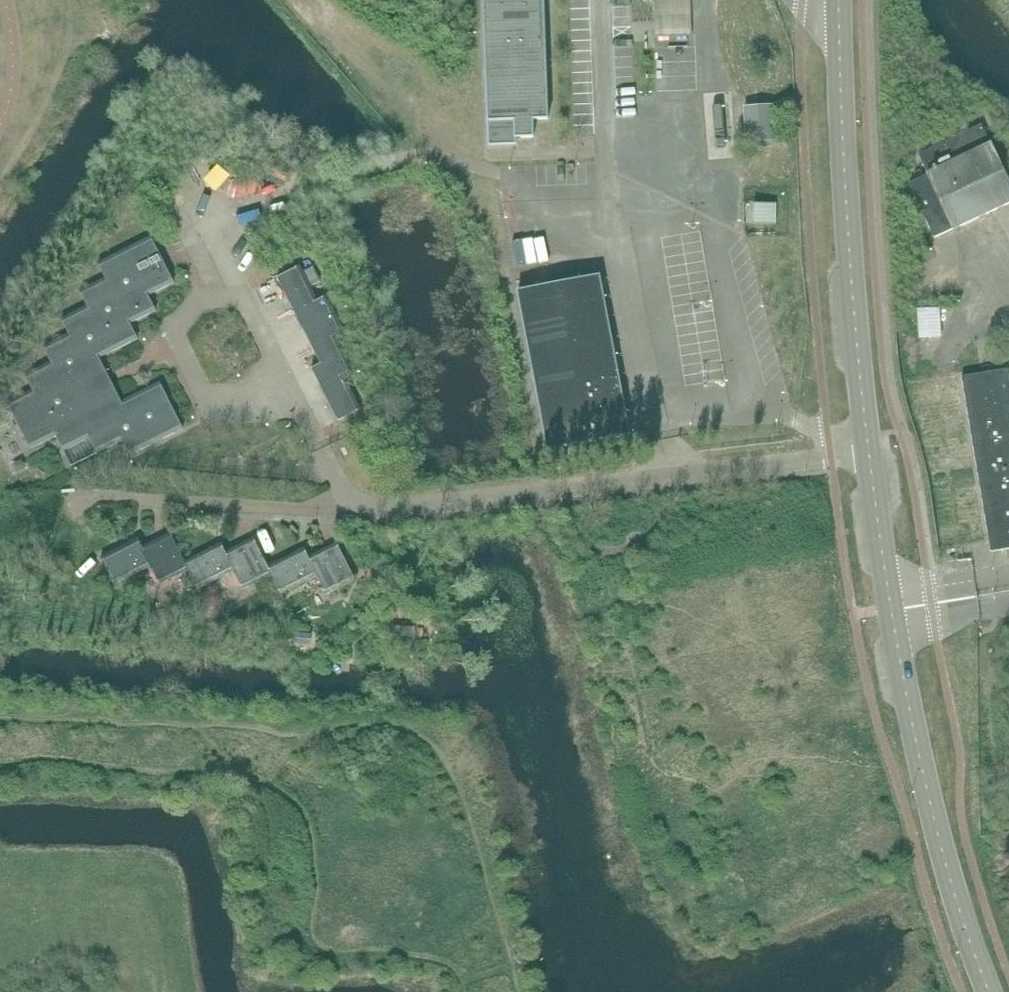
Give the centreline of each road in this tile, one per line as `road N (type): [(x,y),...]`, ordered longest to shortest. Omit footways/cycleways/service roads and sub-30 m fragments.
road 1 (tertiary): [(991,991),(933,813),(893,622),(848,217),(840,0)]

